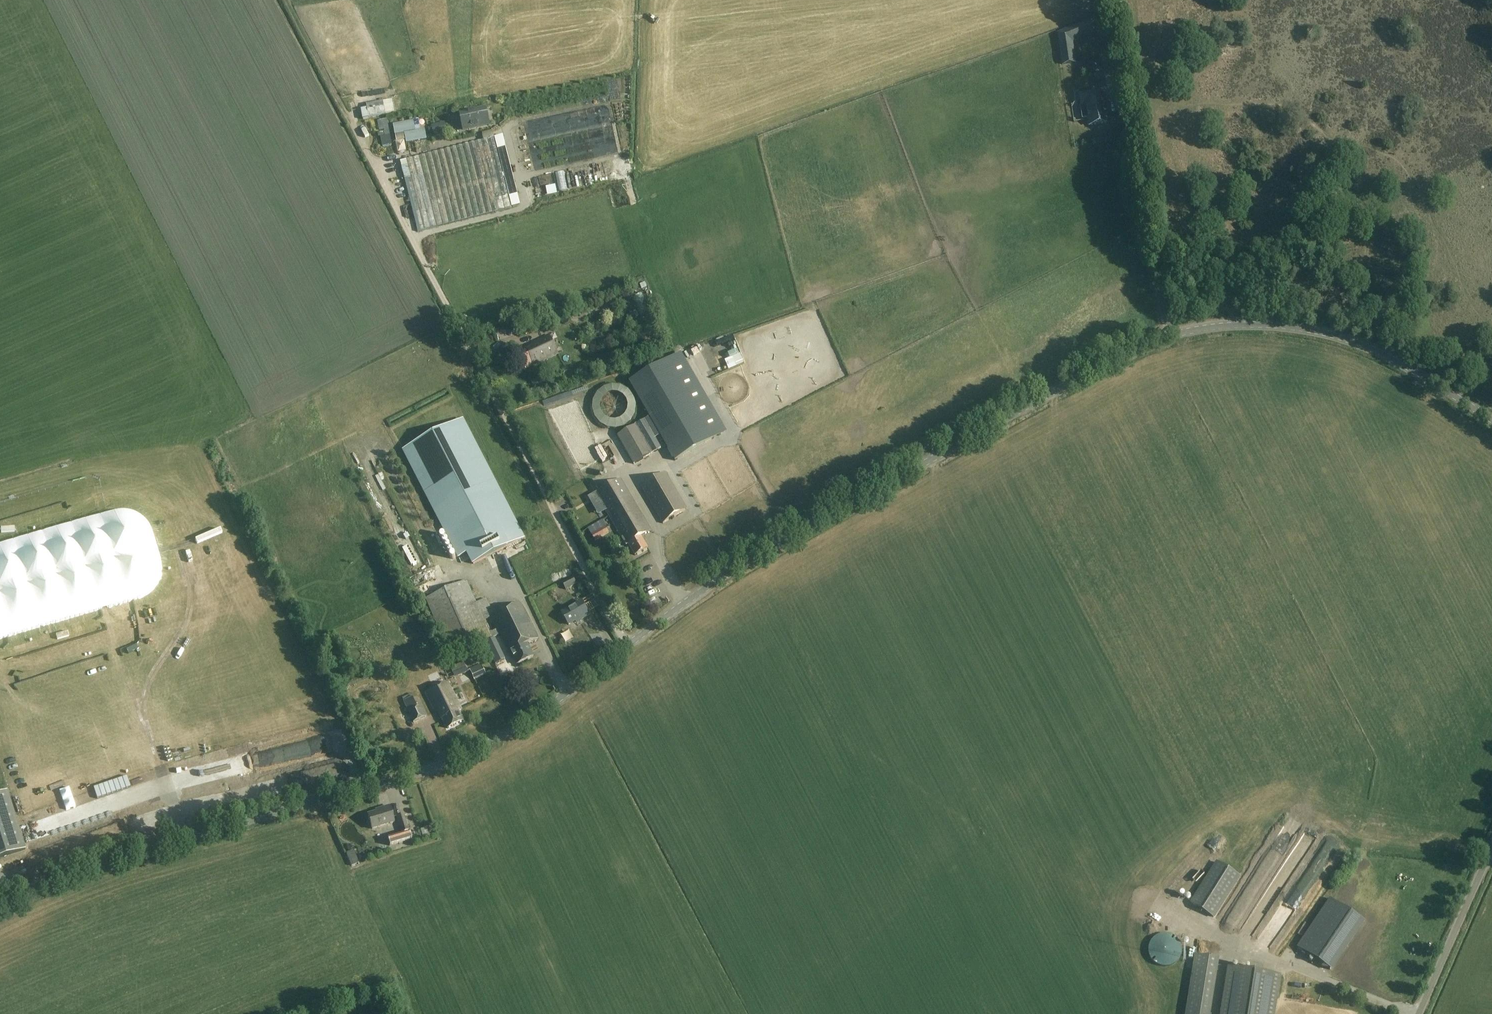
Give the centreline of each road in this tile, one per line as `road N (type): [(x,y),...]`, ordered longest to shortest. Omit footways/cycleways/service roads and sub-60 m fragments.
road 1 (unclassified): [(626,647),(765,553),(1166,336),(1242,324),(1316,330),(1386,354),(1491,419)]
road 2 (unclassified): [(0,910),(163,842),(472,753),(626,647)]
road 3 (unclassified): [(626,647),(352,122)]
road 4 (track): [(1149,242),(1103,0)]
road 5 (unclassified): [(1419,1013),(1491,853)]
road 6 (track): [(352,122),(285,0)]

